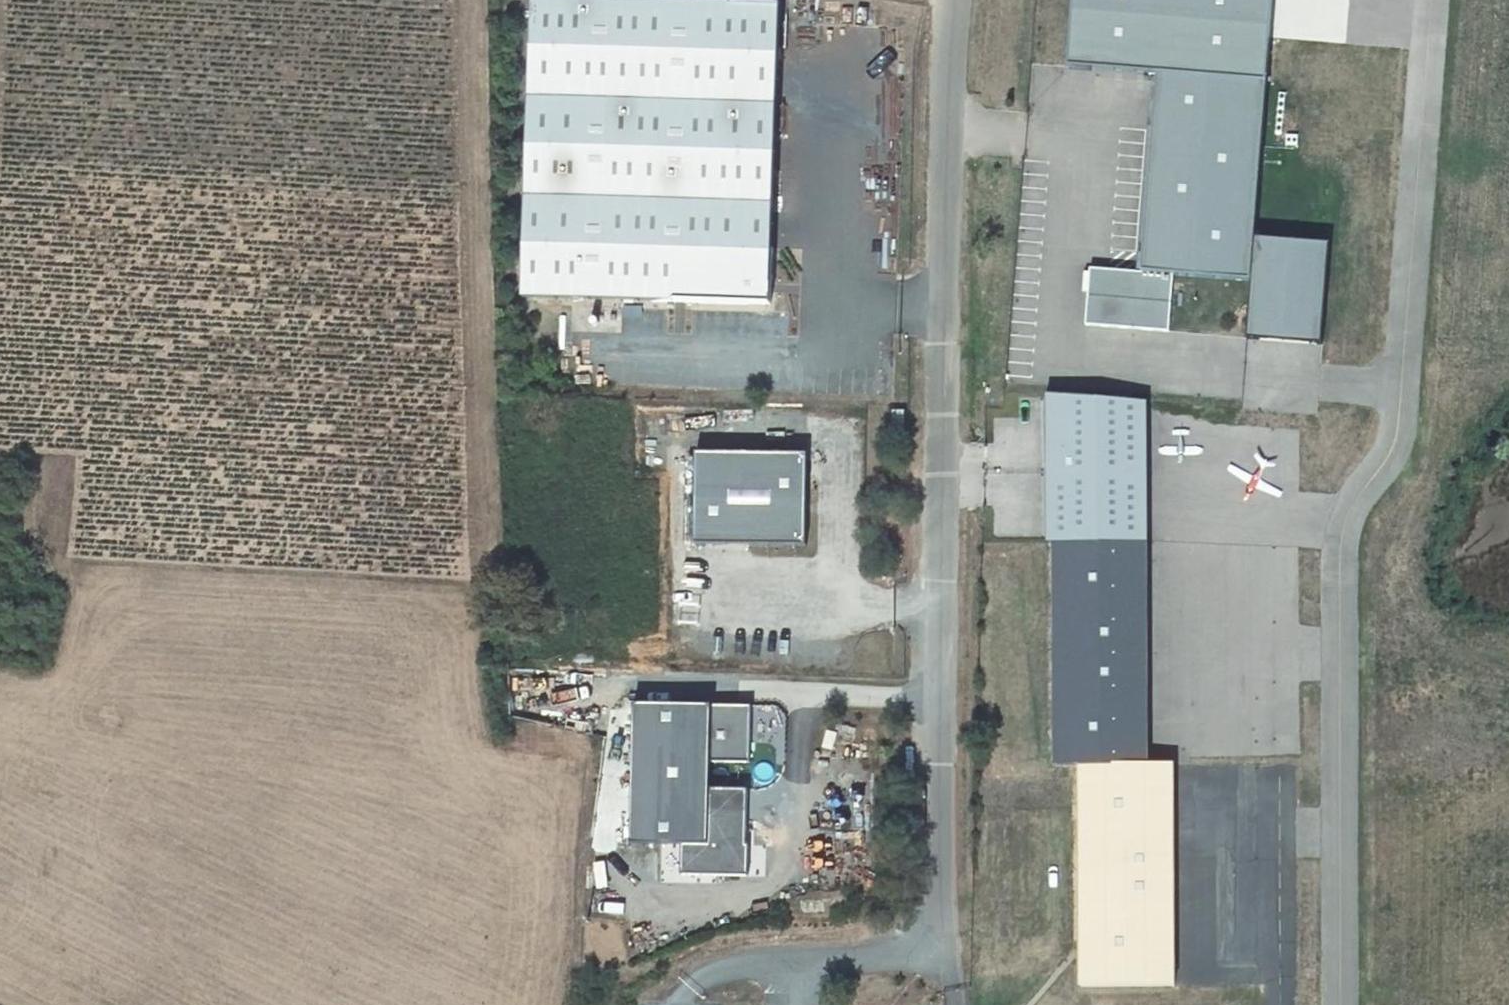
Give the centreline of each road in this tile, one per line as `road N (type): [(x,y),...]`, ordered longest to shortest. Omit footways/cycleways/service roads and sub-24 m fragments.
road 1 (unclassified): [(953,0),(940,949),(796,968),(794,1004)]

